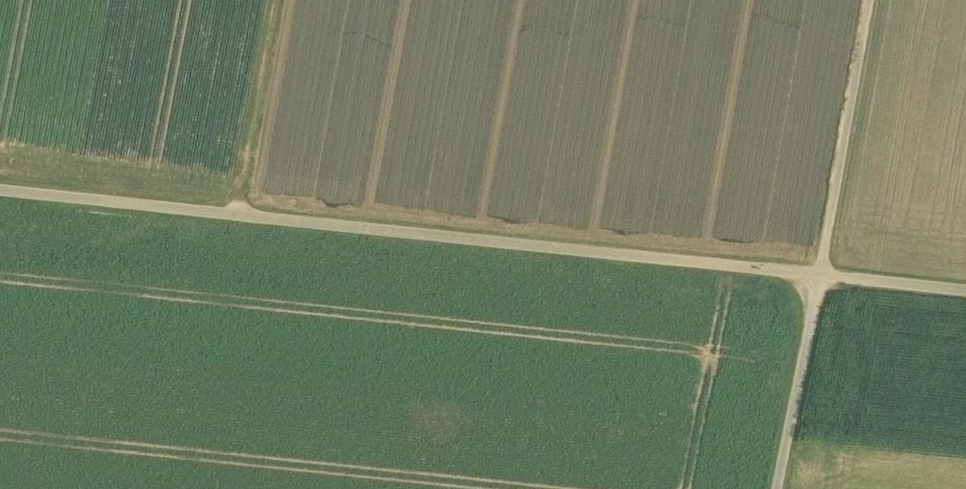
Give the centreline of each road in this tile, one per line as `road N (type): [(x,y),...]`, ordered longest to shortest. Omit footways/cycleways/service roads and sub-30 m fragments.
road 1 (track): [(0,189),(965,291)]
road 2 (unclassified): [(872,0),(822,275)]
road 3 (track): [(822,275),(777,488)]

